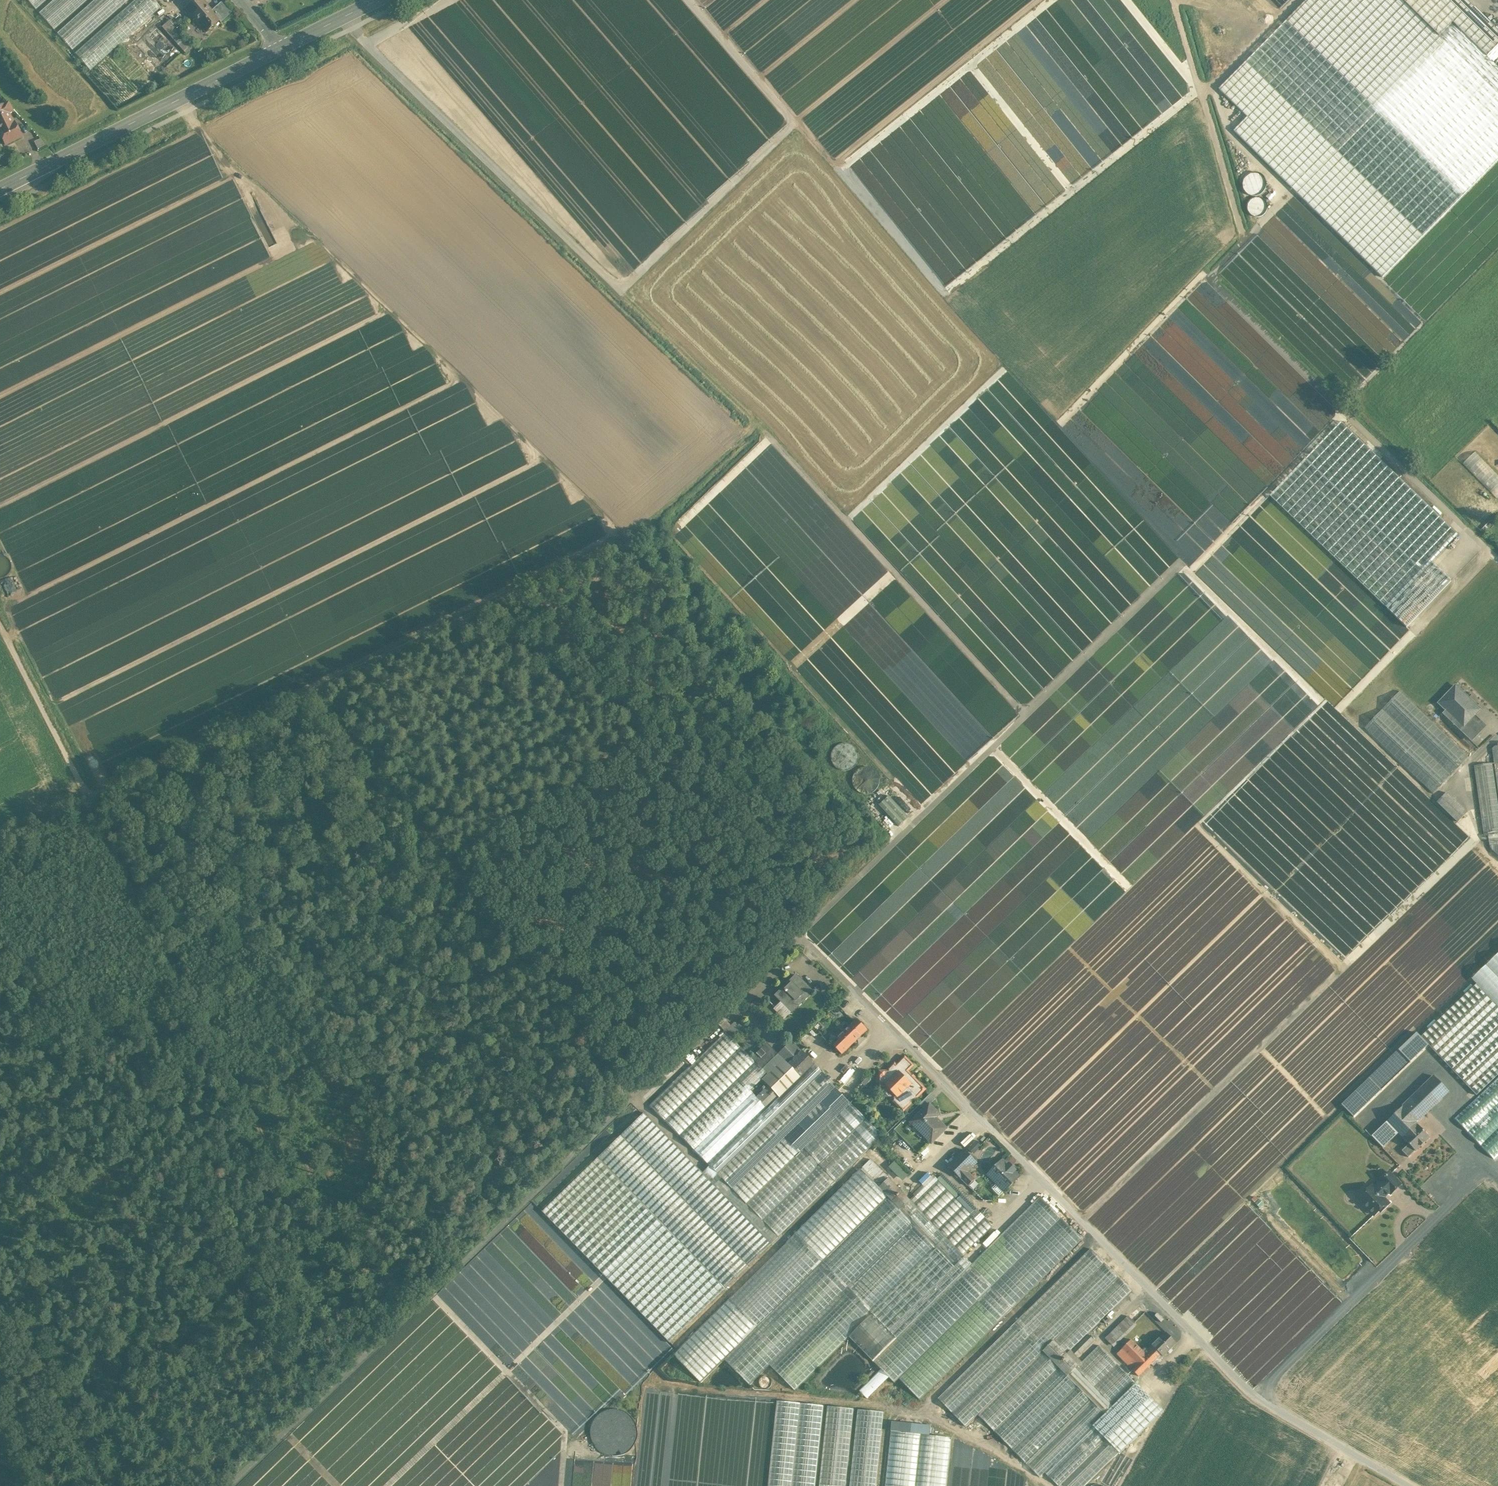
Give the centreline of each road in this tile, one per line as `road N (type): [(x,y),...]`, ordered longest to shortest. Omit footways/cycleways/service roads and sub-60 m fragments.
road 1 (unclassified): [(799,933),(1257,1398),(1409,1485)]
road 2 (track): [(367,1350),(0,628)]
road 3 (track): [(367,1350),(799,933)]
road 4 (track): [(1179,566),(799,933)]
road 5 (secondary): [(0,188),(282,48)]
road 6 (track): [(229,1485),(367,1350)]

